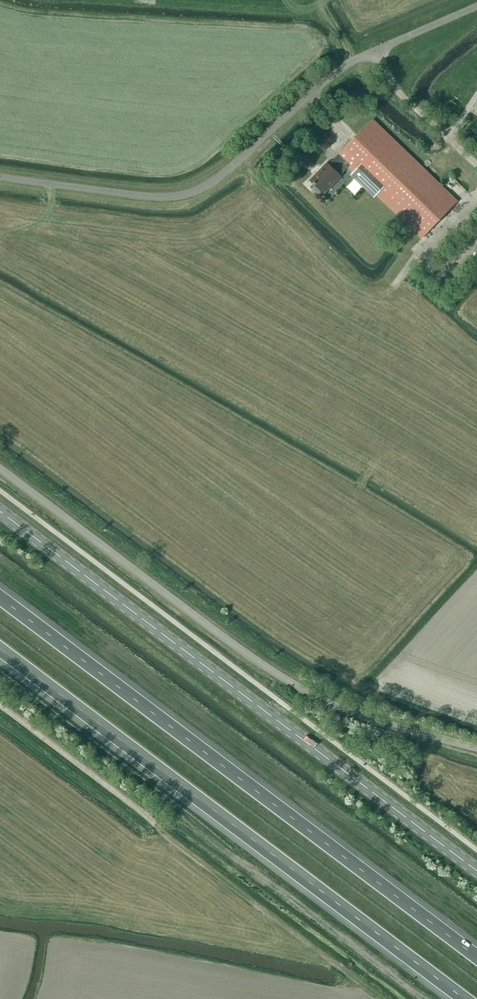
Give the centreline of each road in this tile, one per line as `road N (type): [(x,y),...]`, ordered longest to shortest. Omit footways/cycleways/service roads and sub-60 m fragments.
road 1 (tertiary): [(476,871),(0,512)]
road 2 (motorway): [(476,960),(0,601)]
road 3 (motorway): [(0,653),(460,998)]
road 4 (unclassified): [(476,748),(365,718),(284,678),(0,469)]
road 5 (unclassified): [(0,177),(148,196),(194,192),(352,62),(476,6)]
road 6 (track): [(0,704),(383,998)]

